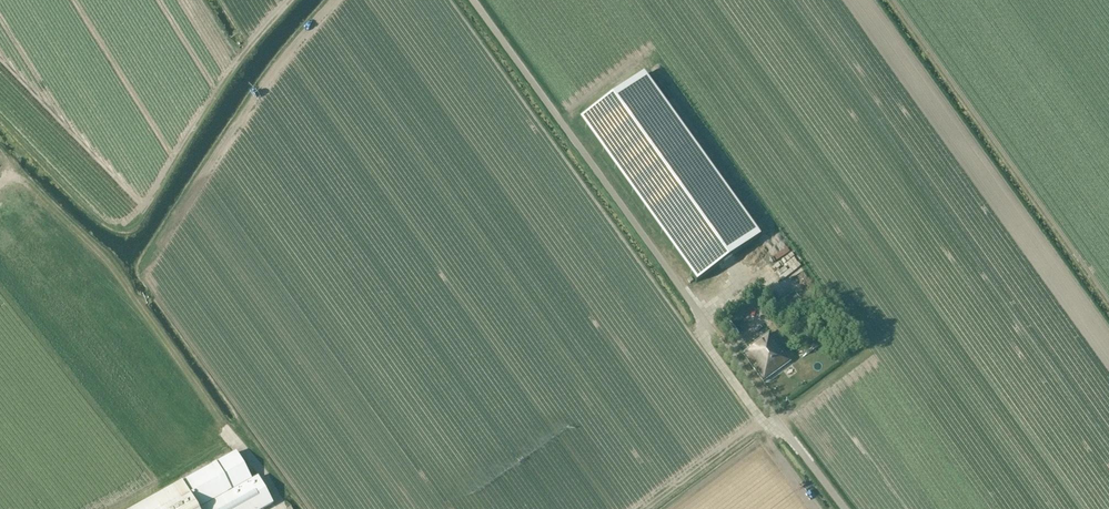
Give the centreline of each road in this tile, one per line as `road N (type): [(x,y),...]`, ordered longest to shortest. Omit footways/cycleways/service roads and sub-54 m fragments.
road 1 (unclassified): [(473,0),(846,508)]
road 2 (track): [(0,177),(14,173),(101,254),(225,428)]

